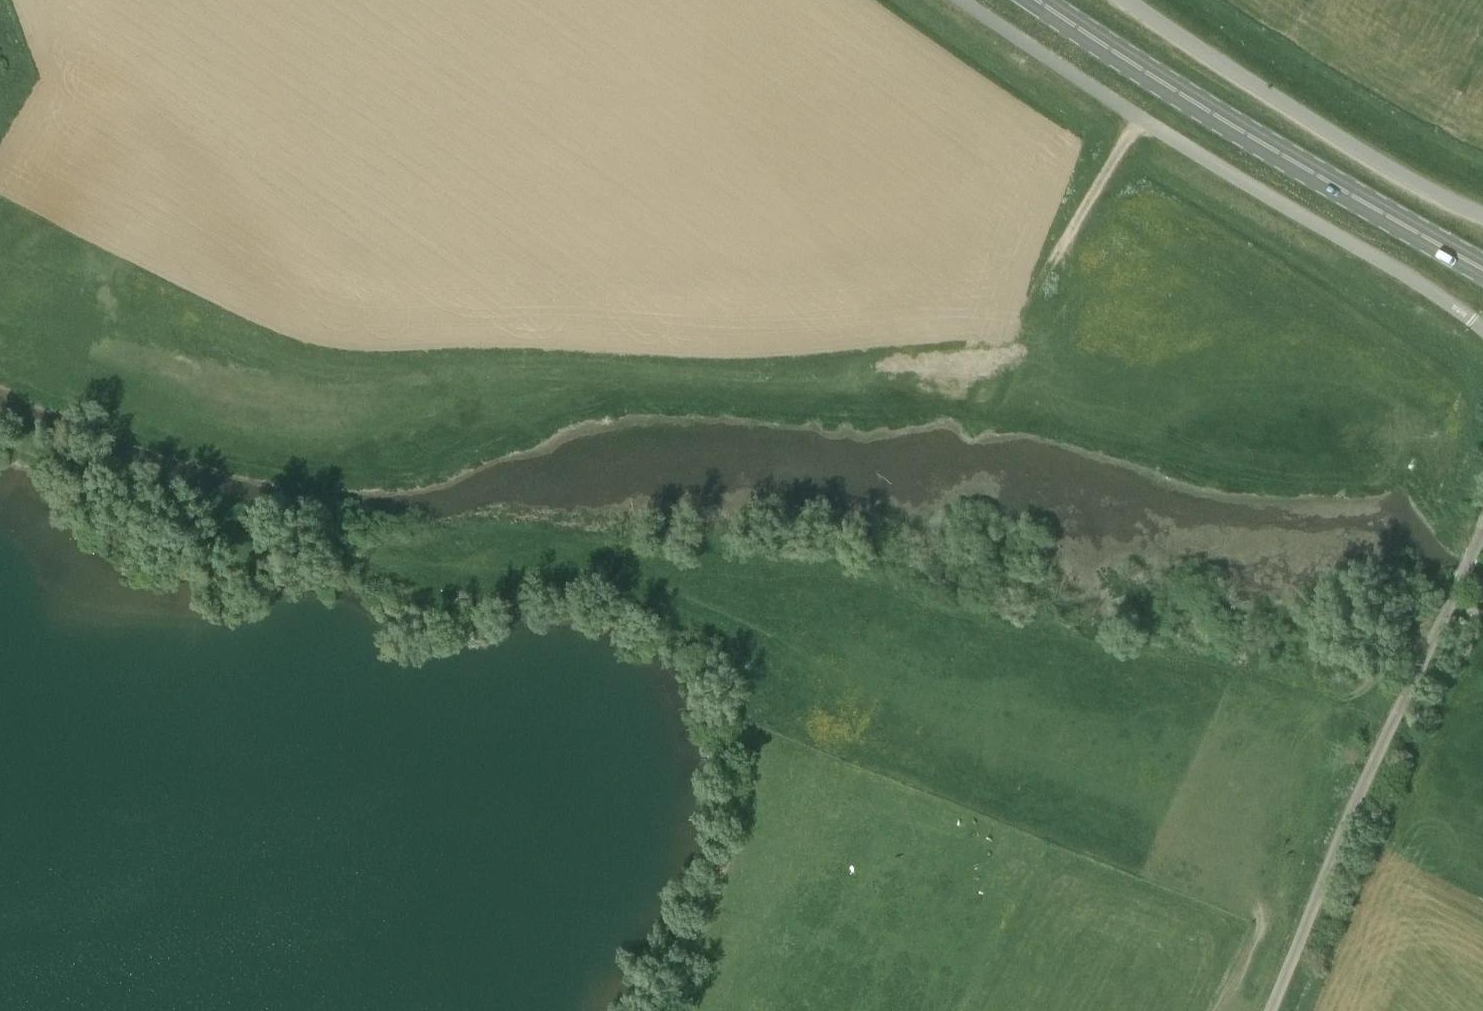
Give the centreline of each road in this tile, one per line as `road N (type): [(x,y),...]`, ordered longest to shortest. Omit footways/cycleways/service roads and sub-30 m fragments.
road 1 (unclassified): [(962,0),(1140,119),(1482,328)]
road 2 (unclassified): [(1267,1010),(1482,513)]
road 3 (primary): [(1482,268),(1274,150),(1038,0)]
road 4 (unclassified): [(1482,216),(1391,173),(1127,0)]

